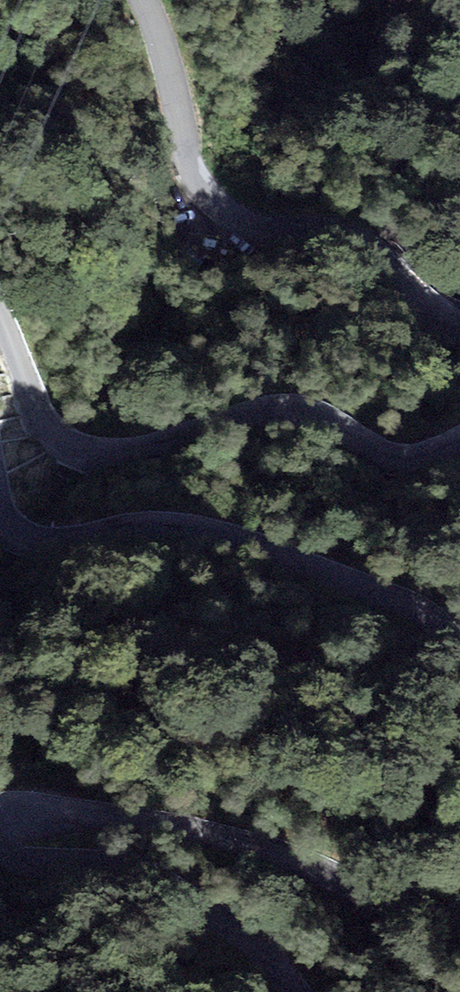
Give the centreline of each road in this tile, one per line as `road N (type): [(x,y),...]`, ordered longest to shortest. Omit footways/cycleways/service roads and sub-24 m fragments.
road 1 (tertiary): [(0,315),(35,409),(52,436),(75,448),(149,450),(211,424),(287,408),(315,412),(403,461),(459,438)]
road 2 (tertiary): [(459,327),(435,317),(368,246),(247,225),(209,195),(189,167),(143,0)]
road 3 (tertiary): [(459,650),(399,600),(255,543),(148,525),(59,542),(27,537),(0,515)]
road 4 (tertiary): [(0,822),(37,812),(177,827),(459,908)]
road 5 (tertiary): [(294,991),(251,942),(147,875),(0,853)]

